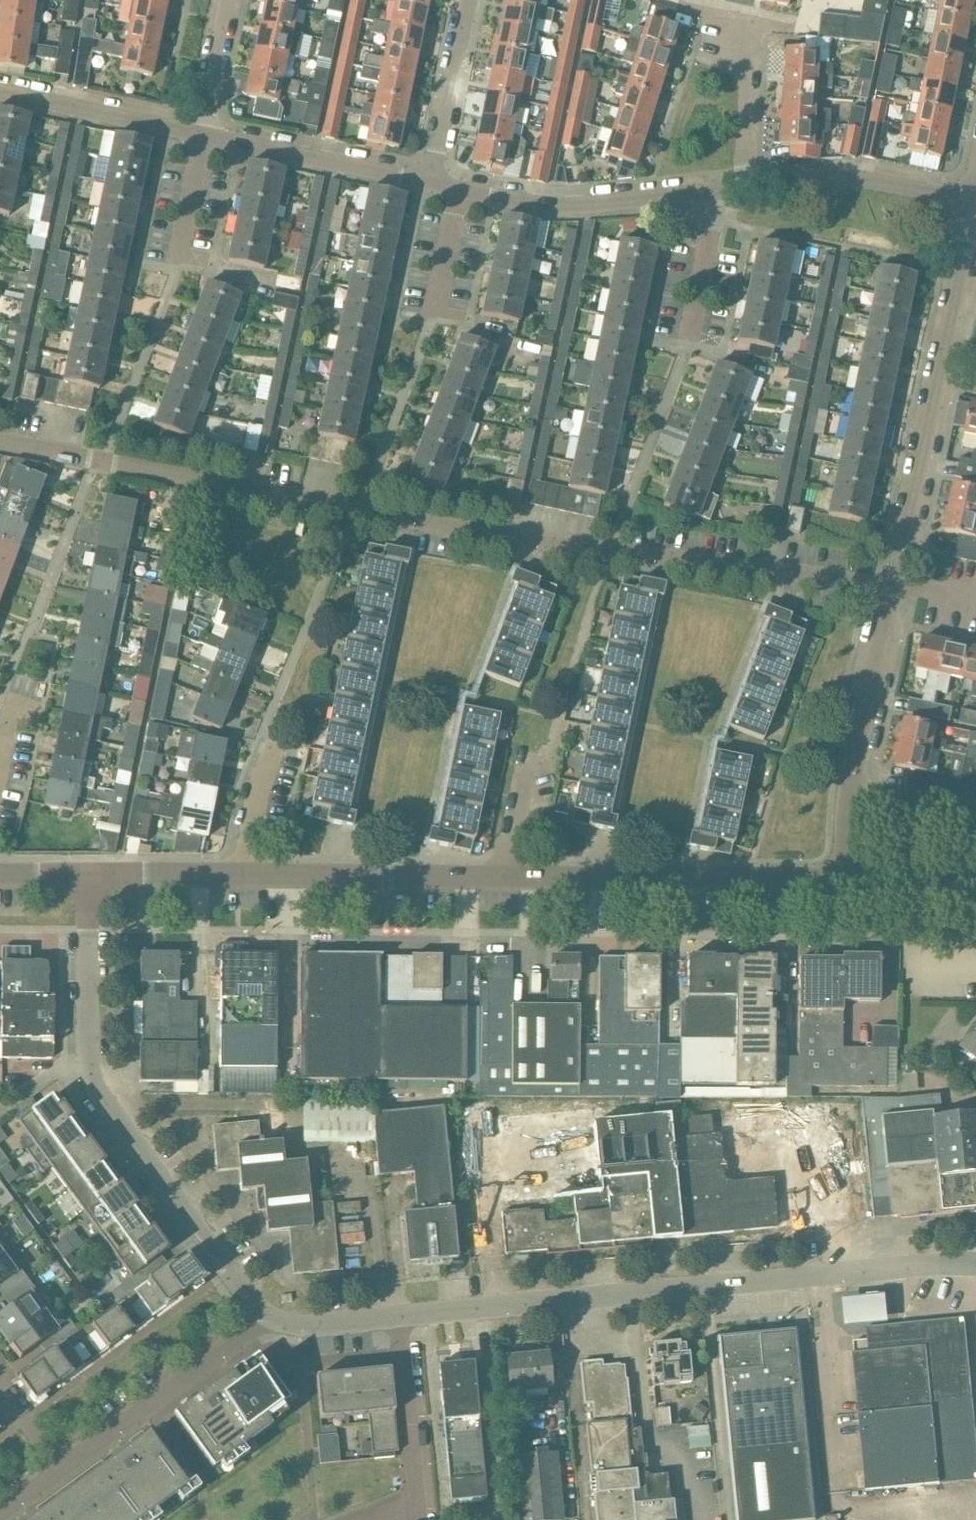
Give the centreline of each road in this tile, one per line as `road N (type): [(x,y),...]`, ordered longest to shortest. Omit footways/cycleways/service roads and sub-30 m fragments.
road 1 (residential): [(0,444),(610,551),(894,589)]
road 2 (residential): [(401,1317),(975,1267)]
road 3 (residential): [(87,874),(85,1056),(94,1089),(267,1319)]
road 4 (residential): [(847,881),(500,876)]
road 5 (residential): [(722,192),(564,206),(459,190)]
road 6 (residential): [(267,1319),(65,1473)]
road 7 (residential): [(500,876),(248,873)]
road 8 (residential): [(894,589),(941,352)]
road 9 (residential): [(431,181),(205,137)]
road 10 (residential): [(973,205),(871,180),(747,190)]
road 11 (residential): [(847,797),(894,589)]
road 12 (residential): [(205,137),(0,93)]
road 13 (residential): [(419,1519),(401,1317)]
road 14 (residential): [(431,181),(466,0)]
road 15 (residential): [(747,190),(753,18)]
road 16 (residential): [(248,873),(87,874)]
road 17 (residential): [(684,345),(722,192)]
road 18 (residential): [(941,352),(973,205)]
road 19 (residential): [(459,190),(430,328)]
road 20 (residential): [(205,137),(234,0)]
road 21 (residential): [(267,1319),(297,1327),(401,1317)]
road 22 (residential): [(248,873),(276,742)]
road 23 (residential): [(177,263),(205,137)]
road 24 (residential): [(975,889),(847,881)]
road 25 (residential): [(967,822),(847,797)]

